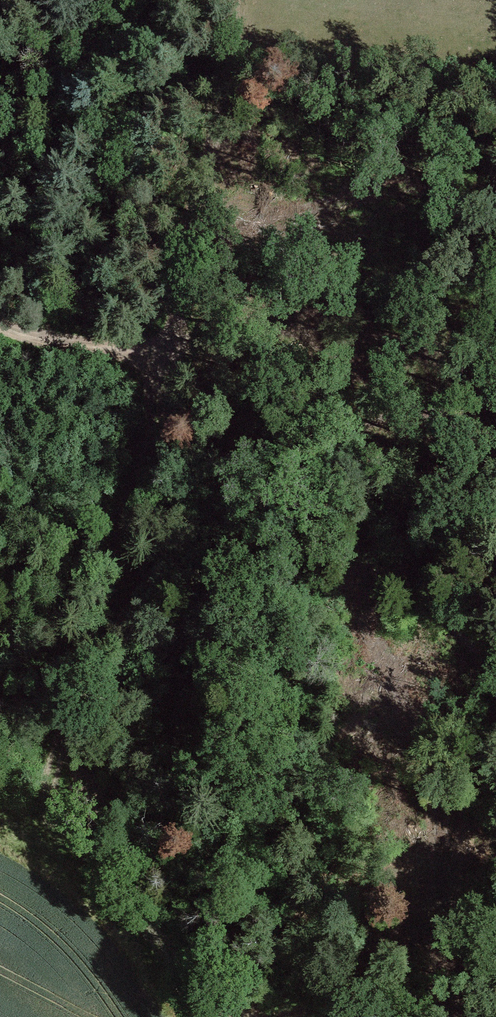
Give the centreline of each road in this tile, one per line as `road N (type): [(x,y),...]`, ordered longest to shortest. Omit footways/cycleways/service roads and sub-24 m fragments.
road 1 (track): [(231,0),(227,106),(168,344),(144,352),(63,344),(0,324)]
road 2 (track): [(168,344),(234,417),(441,690),(495,740)]
road 3 (track): [(168,344),(81,692),(40,805)]

